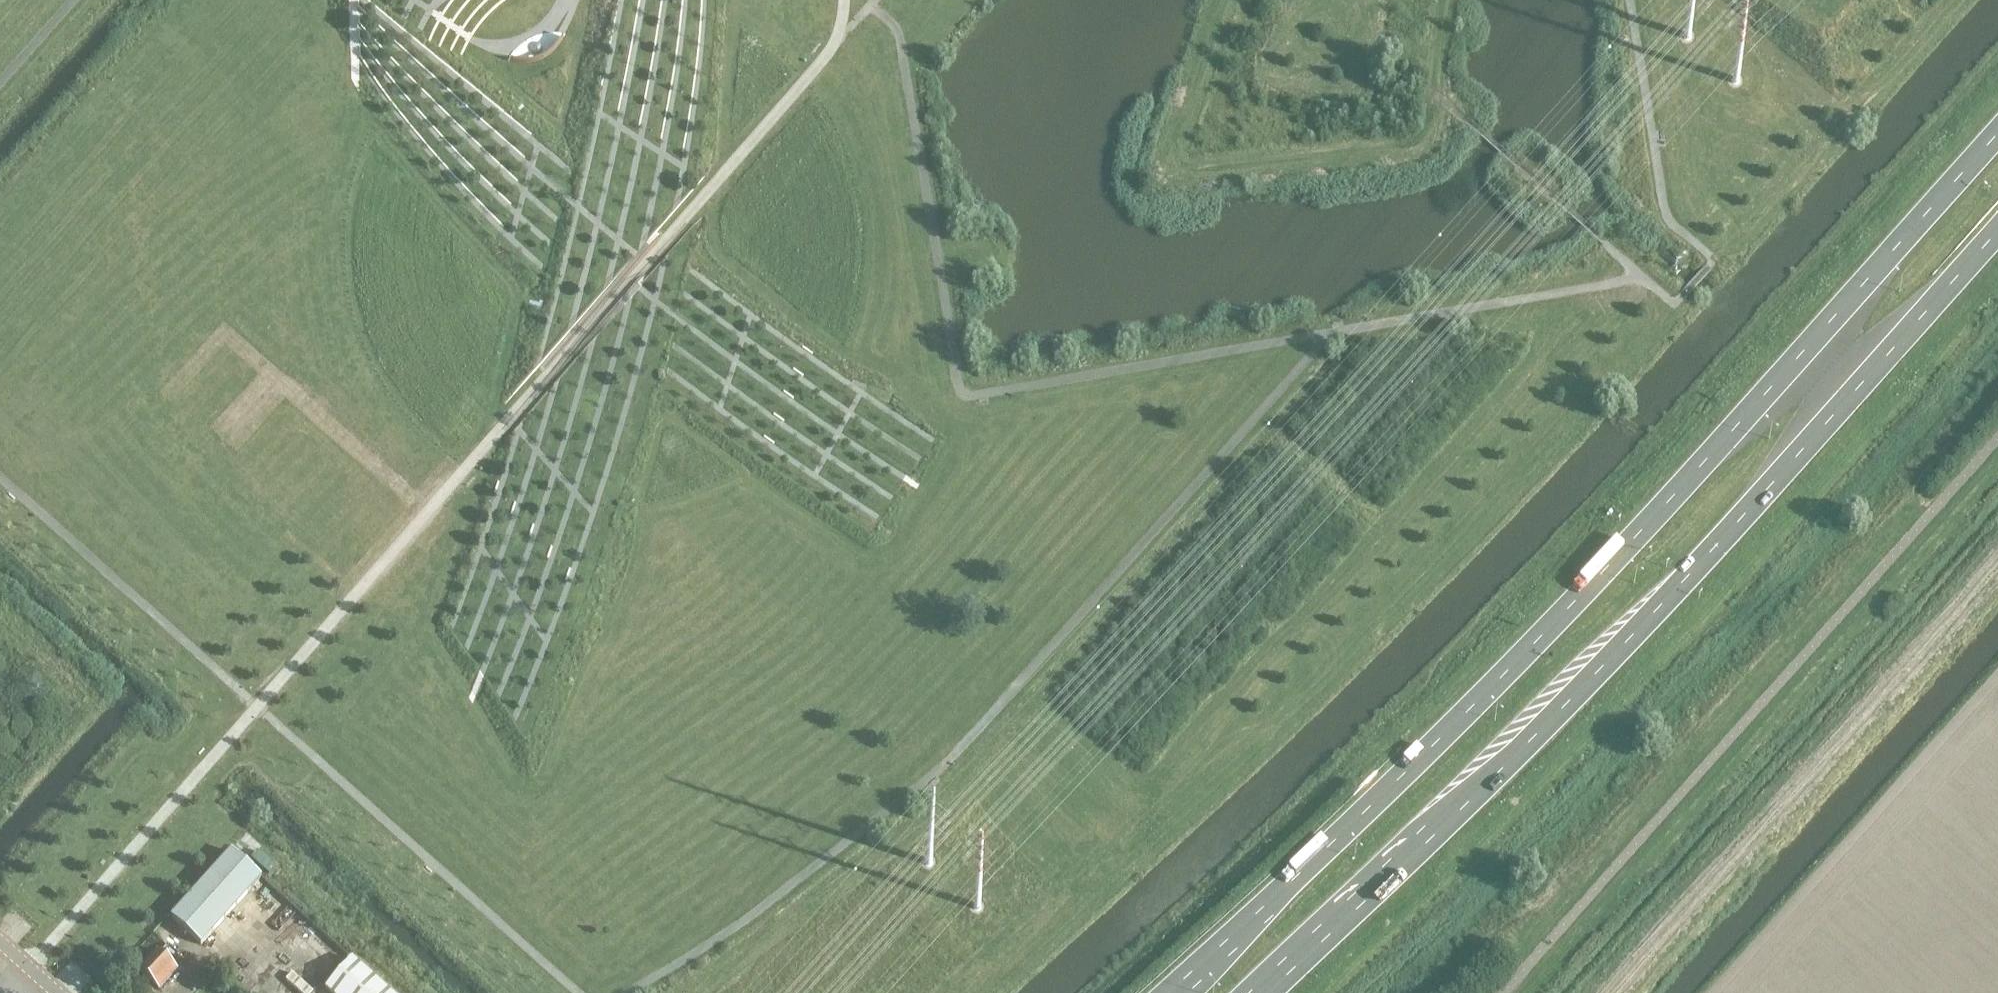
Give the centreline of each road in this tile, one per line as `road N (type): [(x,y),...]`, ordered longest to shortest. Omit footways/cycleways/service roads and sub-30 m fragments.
road 1 (trunk): [(1997,132),(1639,534),(1175,992)]
road 2 (trunk): [(1265,992),(1683,581),(1997,229)]

